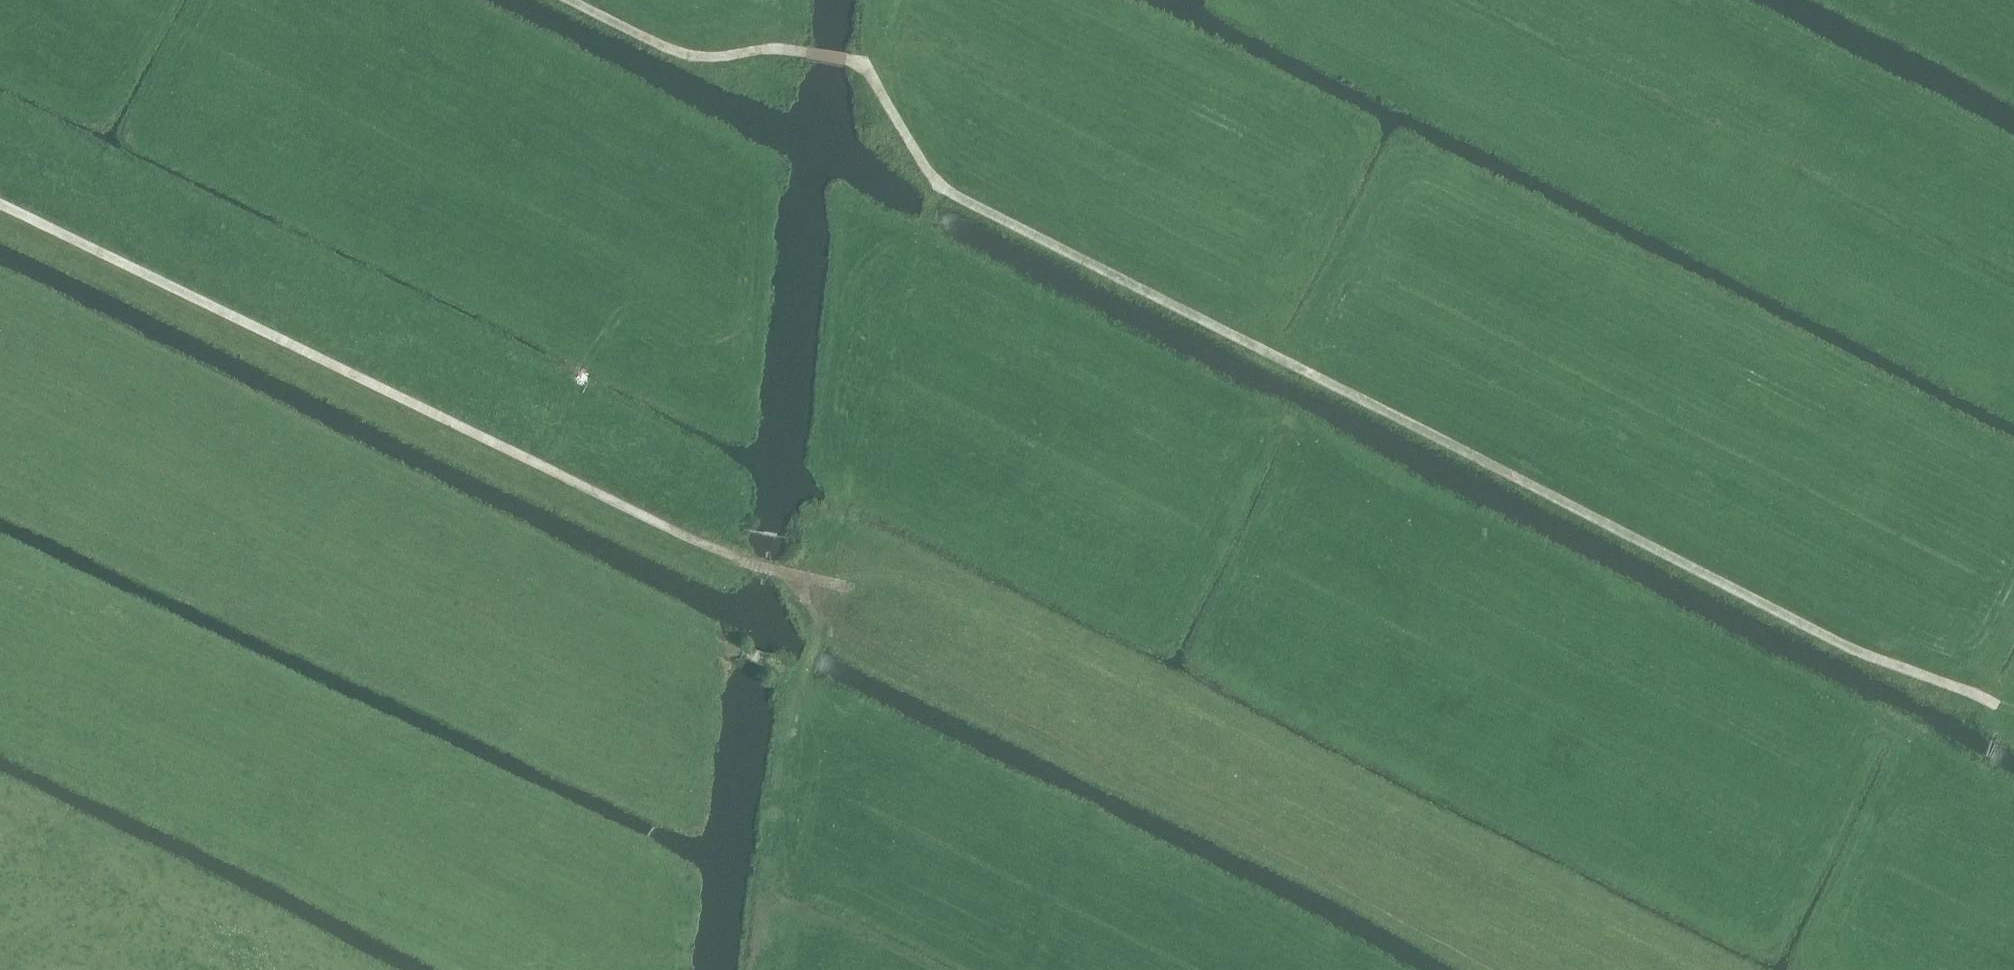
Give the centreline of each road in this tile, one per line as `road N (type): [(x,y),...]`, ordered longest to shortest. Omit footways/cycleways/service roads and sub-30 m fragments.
road 1 (track): [(1998,709),(1890,667),(943,190),(857,65),(771,46),(722,60),(685,56),(568,0)]
road 2 (track): [(0,203),(742,561),(853,587)]
road 3 (track): [(766,902),(786,720),(819,638),(797,572),(846,503),(853,441),(943,190)]

